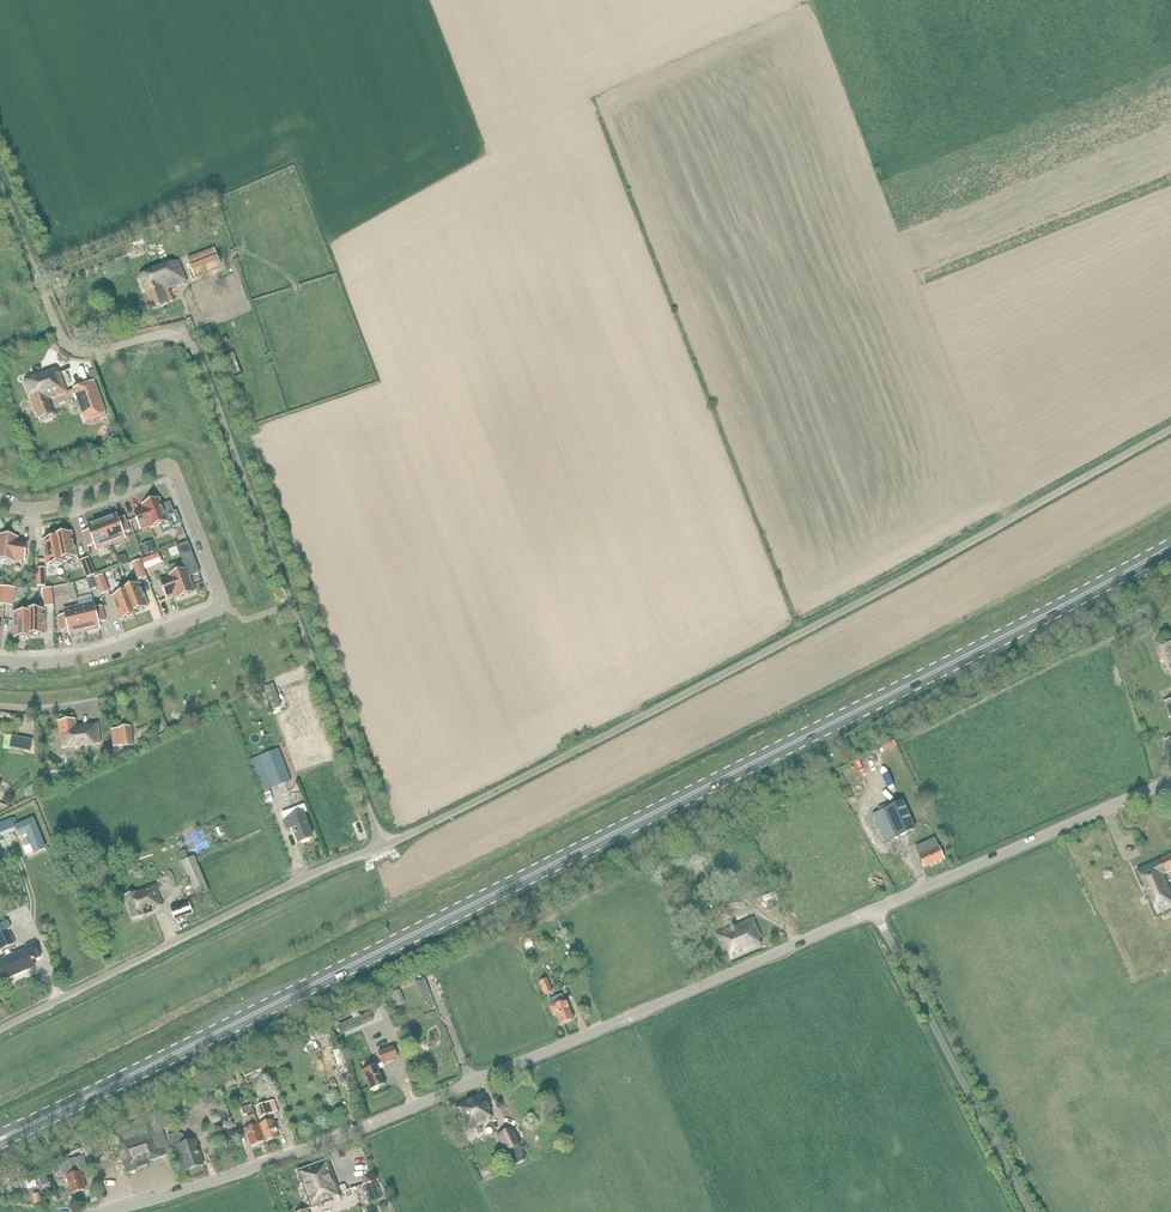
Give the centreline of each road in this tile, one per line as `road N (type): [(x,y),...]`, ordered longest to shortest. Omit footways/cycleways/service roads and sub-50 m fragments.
road 1 (primary): [(0,1140),(1170,547)]
road 2 (unclassified): [(380,845),(723,678),(1170,429)]
road 3 (unclassified): [(380,845),(198,356),(170,336),(93,352),(71,347),(0,184)]
road 4 (unclassified): [(99,1211),(353,1131),(874,912)]
road 5 (unclassified): [(0,1030),(380,845)]
road 6 (unclassified): [(1027,1211),(874,912)]
road 7 (unclassified): [(874,912),(1170,781)]
road 8 (residential): [(0,505),(63,504),(169,467),(221,604)]
road 9 (residential): [(221,604),(85,657),(0,661)]

